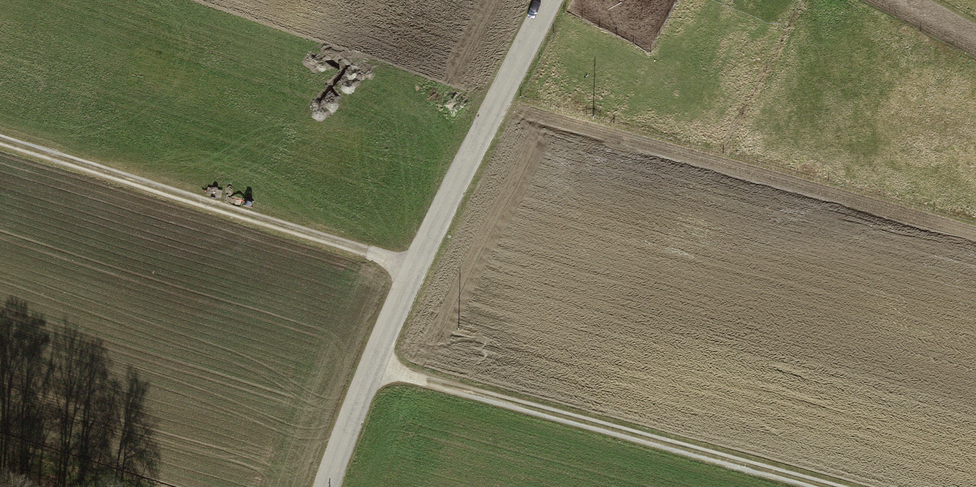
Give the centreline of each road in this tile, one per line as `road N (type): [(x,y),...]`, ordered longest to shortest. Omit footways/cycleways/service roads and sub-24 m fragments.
road 1 (tertiary): [(331,486),(417,274),(552,0)]
road 2 (track): [(806,486),(374,372)]
road 3 (track): [(0,144),(417,274)]

